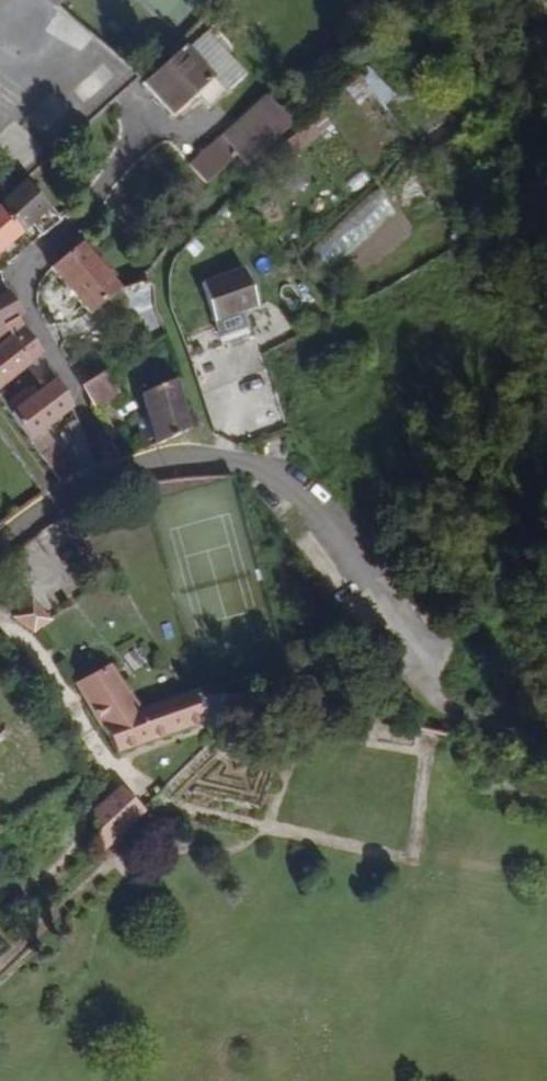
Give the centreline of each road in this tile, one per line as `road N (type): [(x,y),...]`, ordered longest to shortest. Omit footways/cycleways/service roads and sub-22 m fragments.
road 1 (residential): [(0,547),(111,476),(207,454),(265,473),(464,707),(546,738)]

